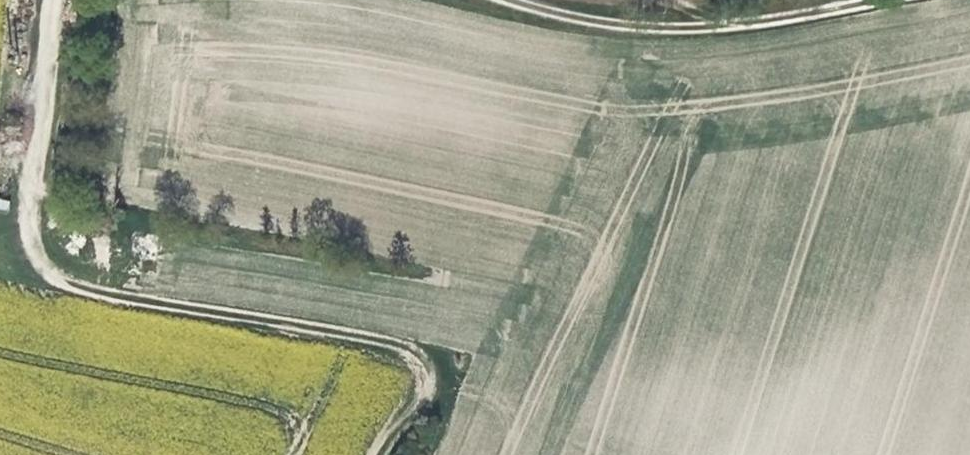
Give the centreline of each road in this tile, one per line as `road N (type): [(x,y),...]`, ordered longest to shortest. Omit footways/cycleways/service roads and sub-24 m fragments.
road 1 (track): [(50,0),(34,253),(75,285),(402,353),(413,374),(407,404),(372,454)]
road 2 (track): [(858,0),(677,30),(601,29),(456,0)]

